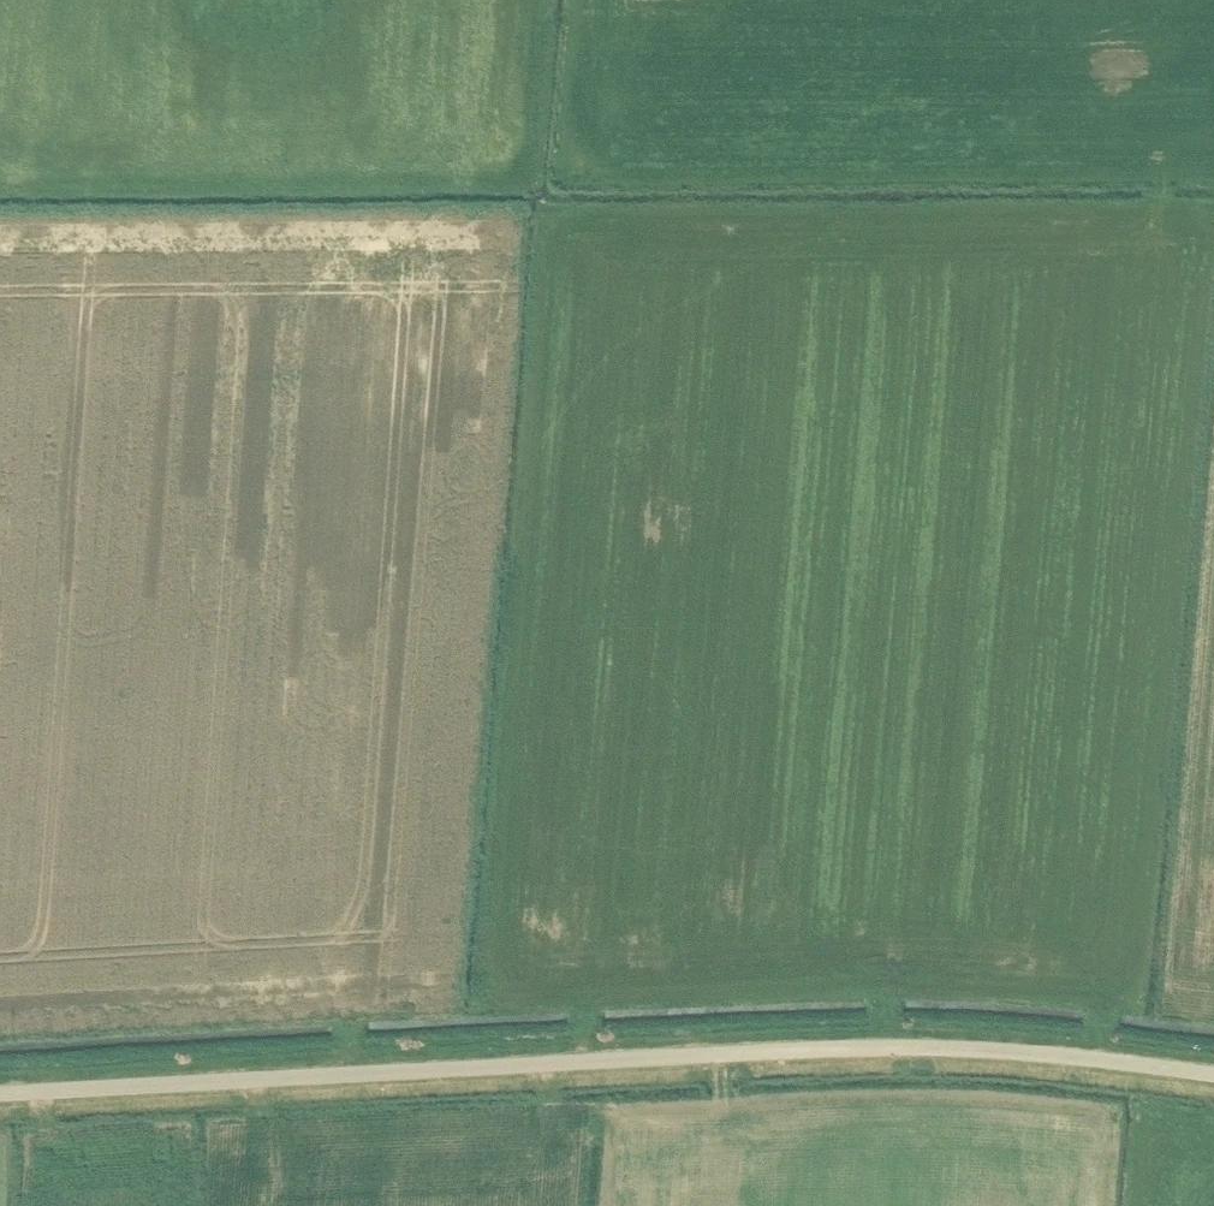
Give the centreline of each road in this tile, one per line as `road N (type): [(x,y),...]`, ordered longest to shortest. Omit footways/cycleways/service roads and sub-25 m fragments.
road 1 (unclassified): [(1213,1075),(892,1048),(0,1094)]

